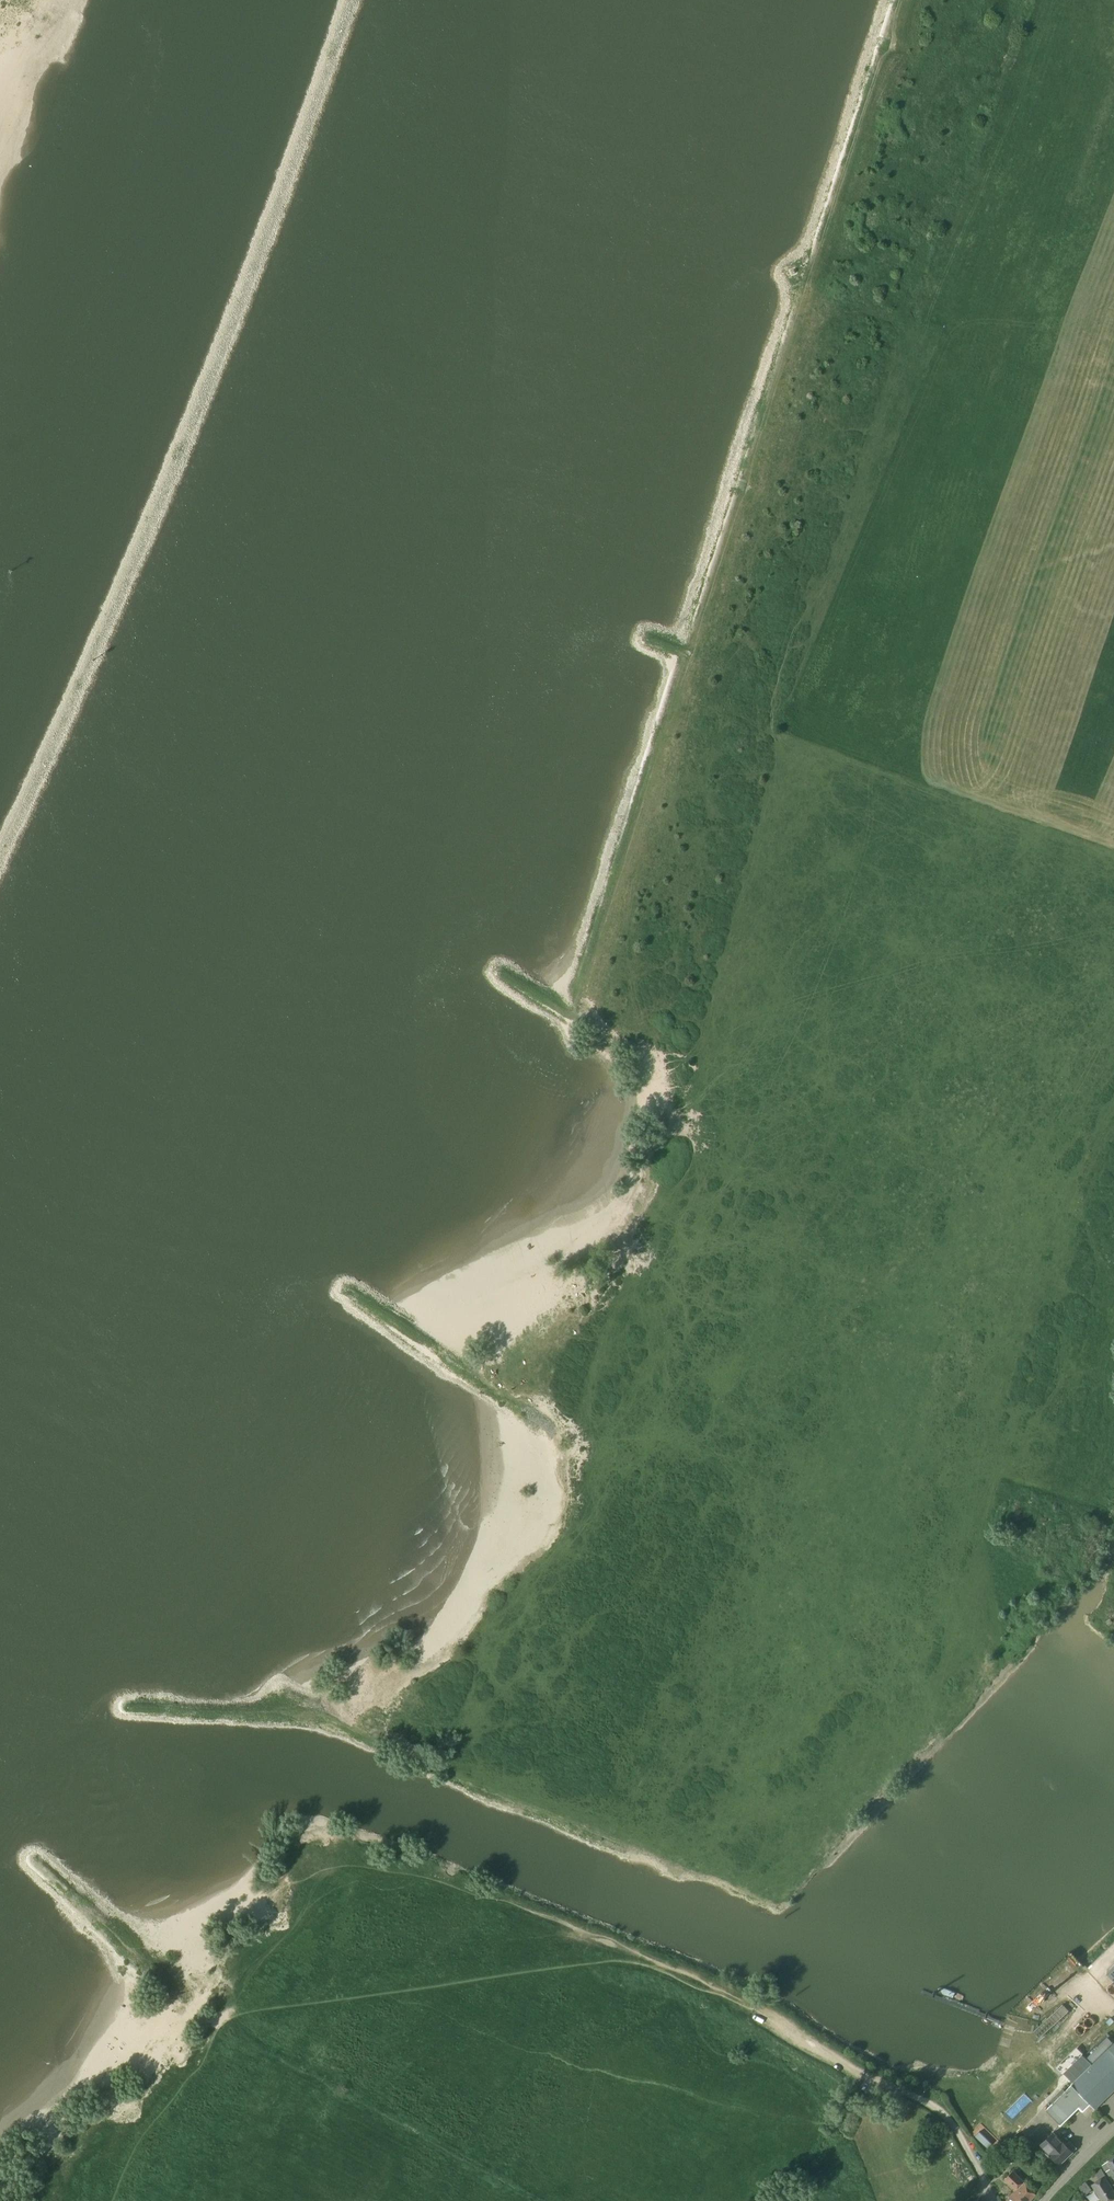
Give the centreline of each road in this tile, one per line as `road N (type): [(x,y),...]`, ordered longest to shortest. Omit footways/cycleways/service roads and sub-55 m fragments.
road 1 (track): [(993,2200),(951,2122),(930,2104),(726,1992),(591,1936)]

